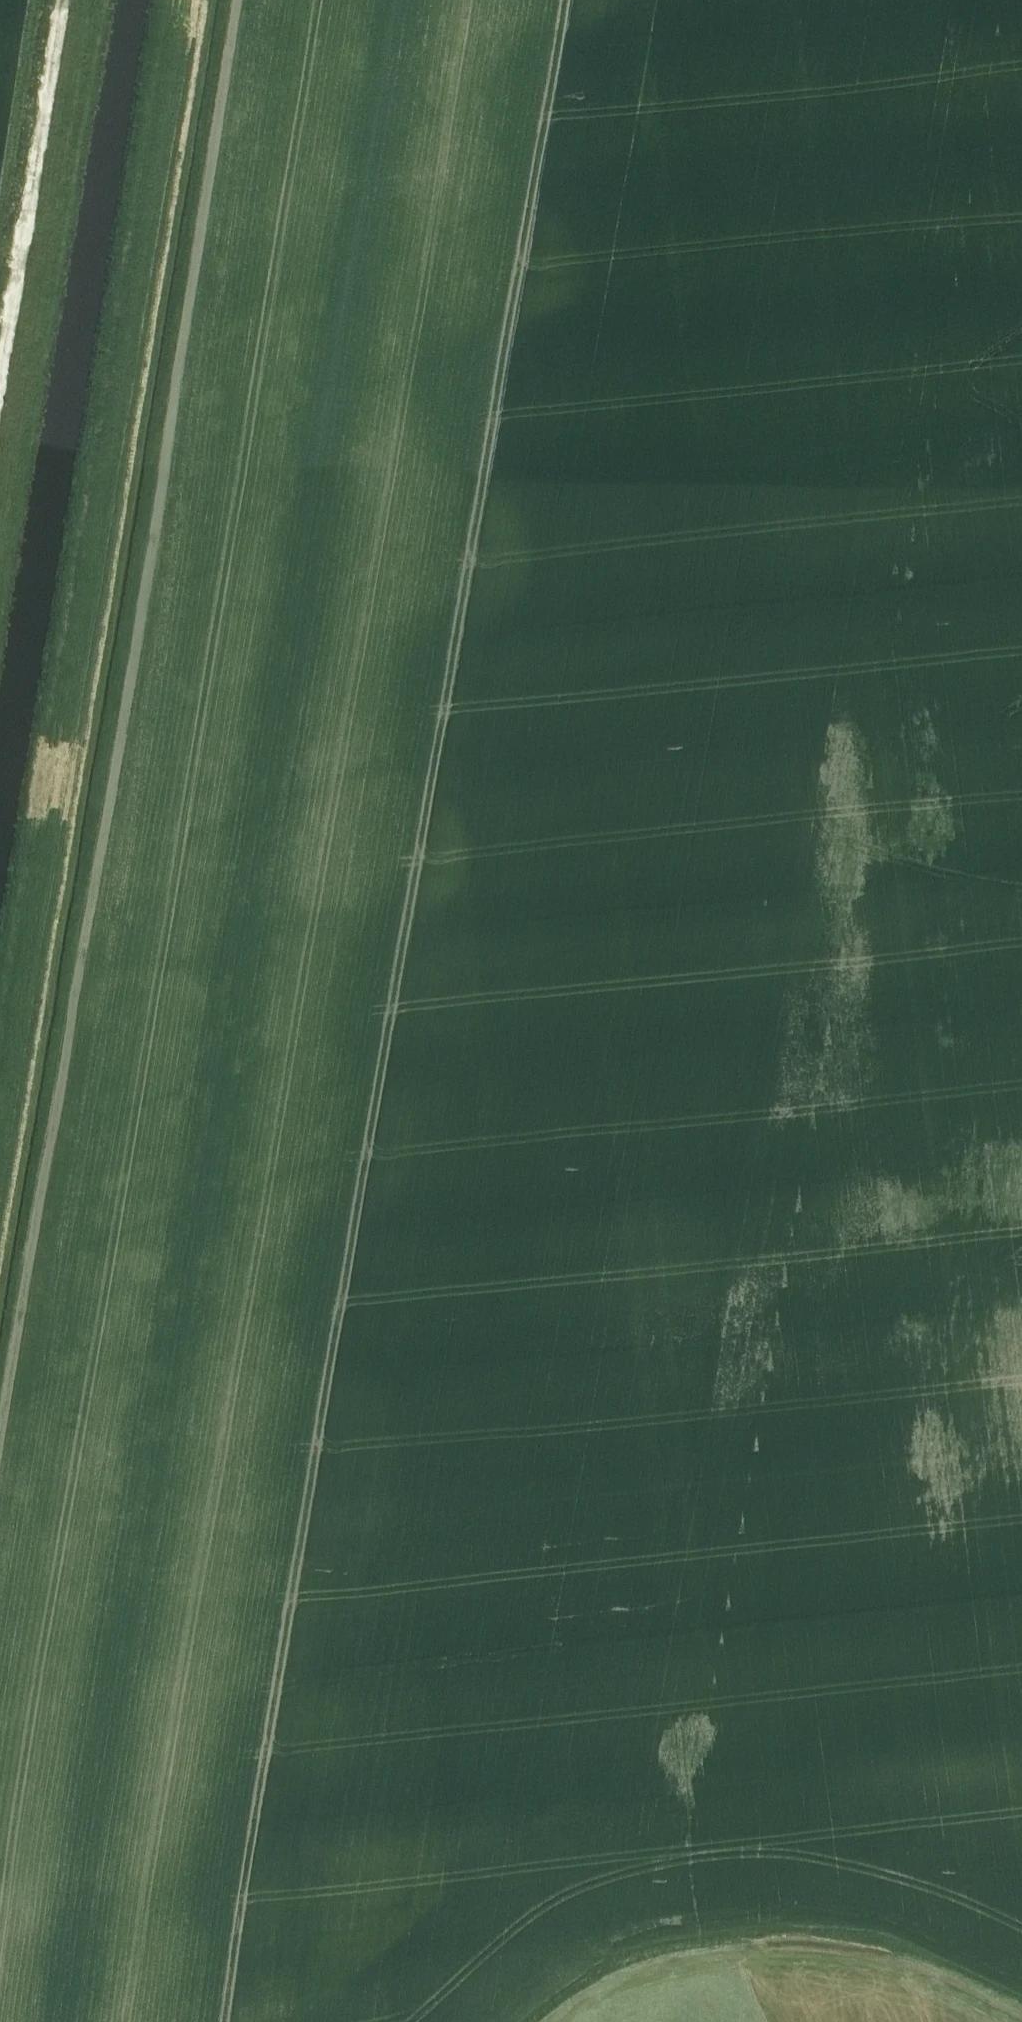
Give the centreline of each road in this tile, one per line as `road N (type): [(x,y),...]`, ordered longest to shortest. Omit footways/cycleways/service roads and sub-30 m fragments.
road 1 (track): [(0,424),(70,0)]
road 2 (track): [(545,2021),(597,1979),(678,1943),(787,1934),(916,1949)]

